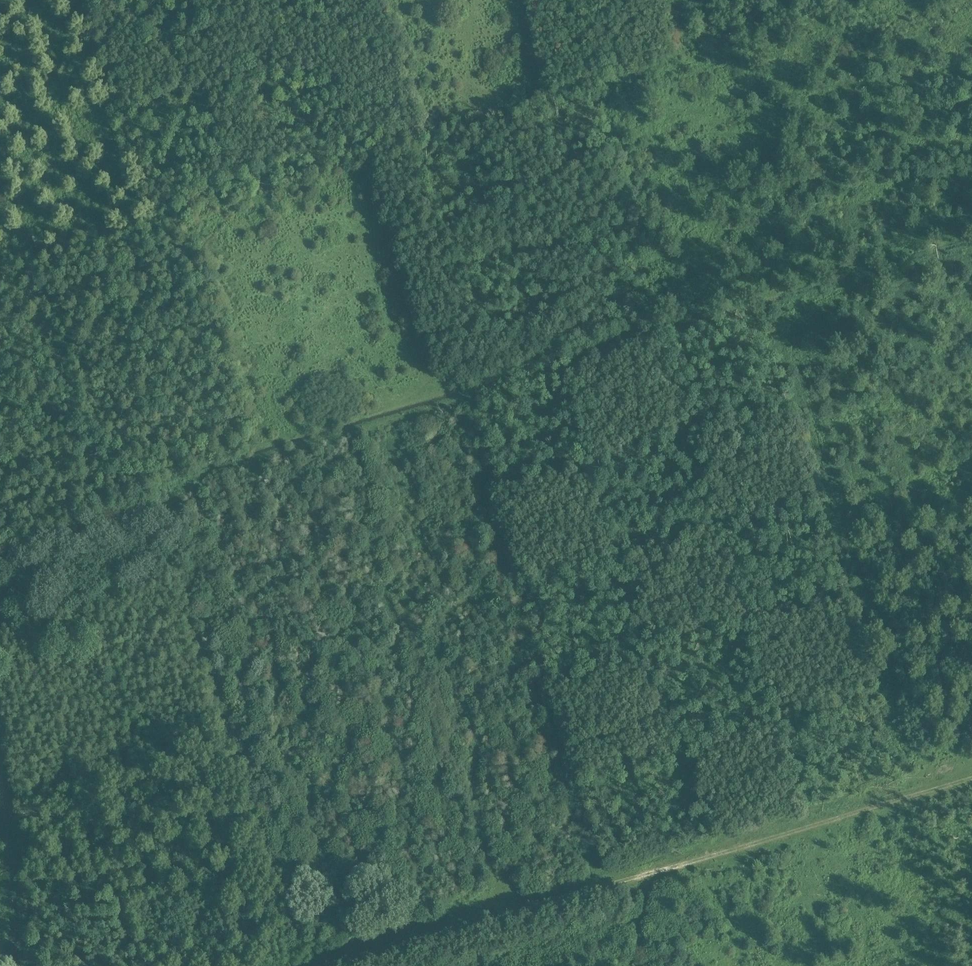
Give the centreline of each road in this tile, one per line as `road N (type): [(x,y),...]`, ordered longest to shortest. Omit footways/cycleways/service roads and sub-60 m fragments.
road 1 (track): [(971,778),(472,916),(323,965)]

